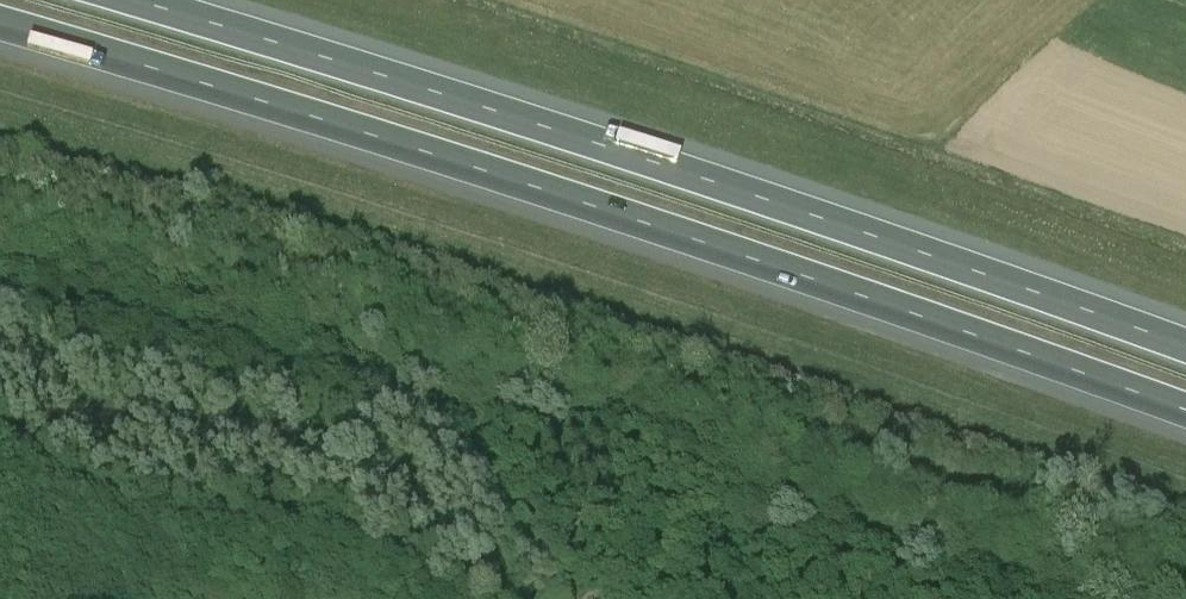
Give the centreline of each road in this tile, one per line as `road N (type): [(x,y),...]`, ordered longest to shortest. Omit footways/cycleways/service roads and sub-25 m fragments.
road 1 (motorway): [(0,24),(729,252),(1185,412)]
road 2 (motorway): [(1185,346),(749,192),(137,0)]

